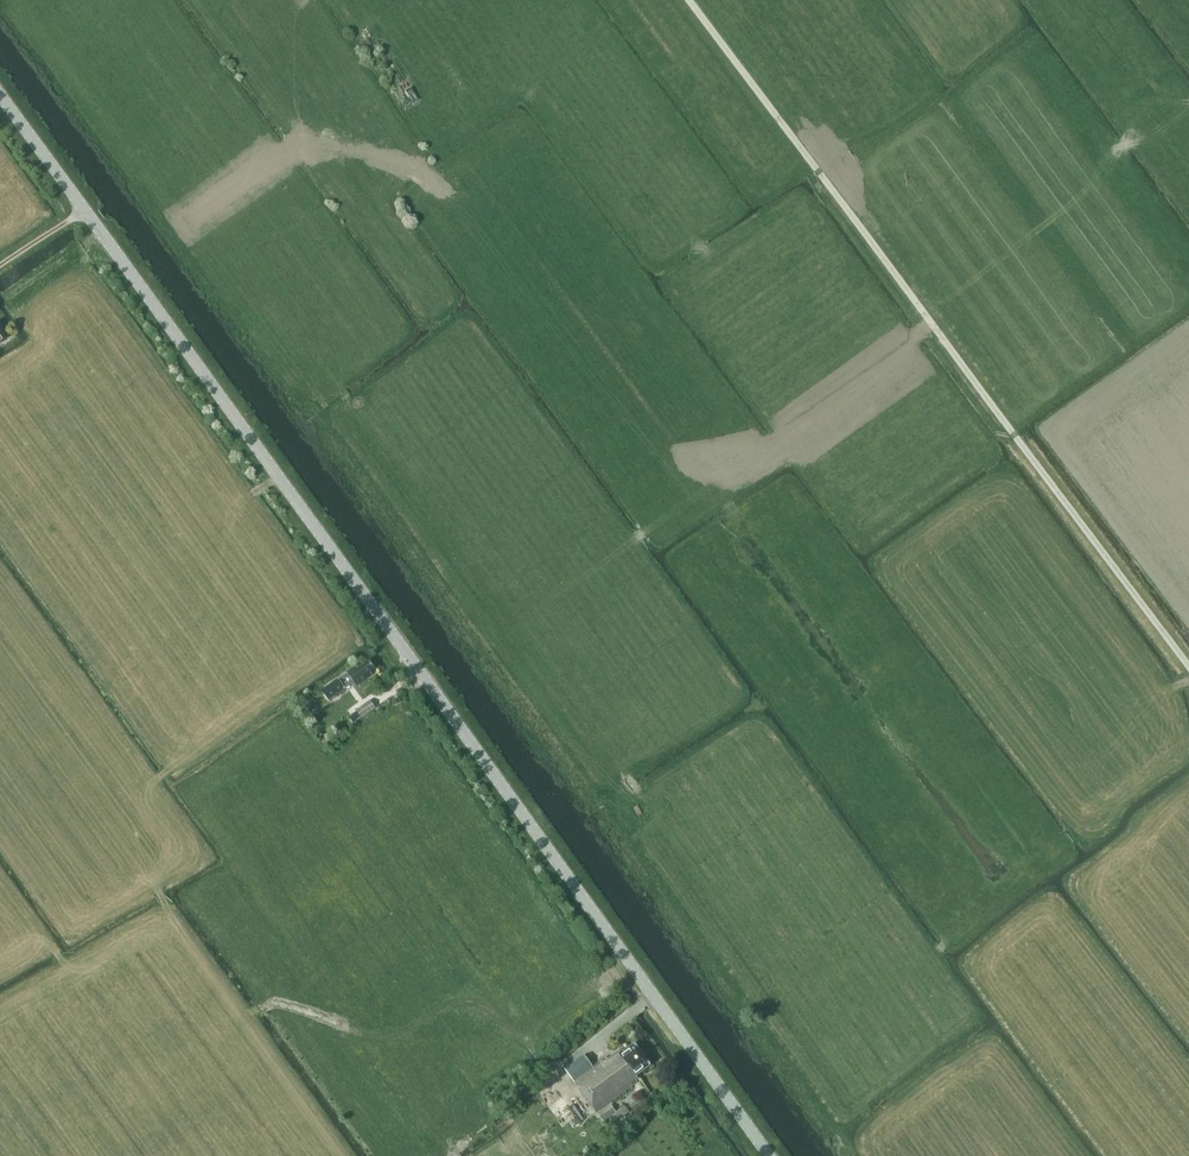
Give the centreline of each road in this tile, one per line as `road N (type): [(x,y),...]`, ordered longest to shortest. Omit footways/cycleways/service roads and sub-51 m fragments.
road 1 (tertiary): [(770,1155),(0,93)]
road 2 (unclassified): [(1188,665),(690,0)]

